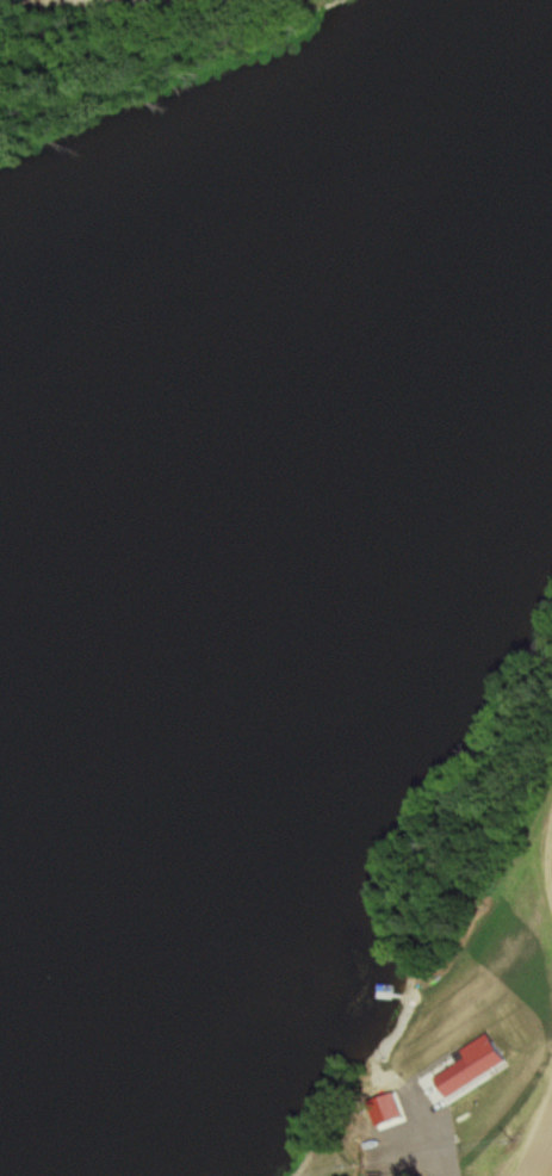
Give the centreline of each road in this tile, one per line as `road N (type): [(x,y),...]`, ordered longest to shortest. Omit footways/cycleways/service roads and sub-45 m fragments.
road 1 (residential): [(0,4),(240,6)]

